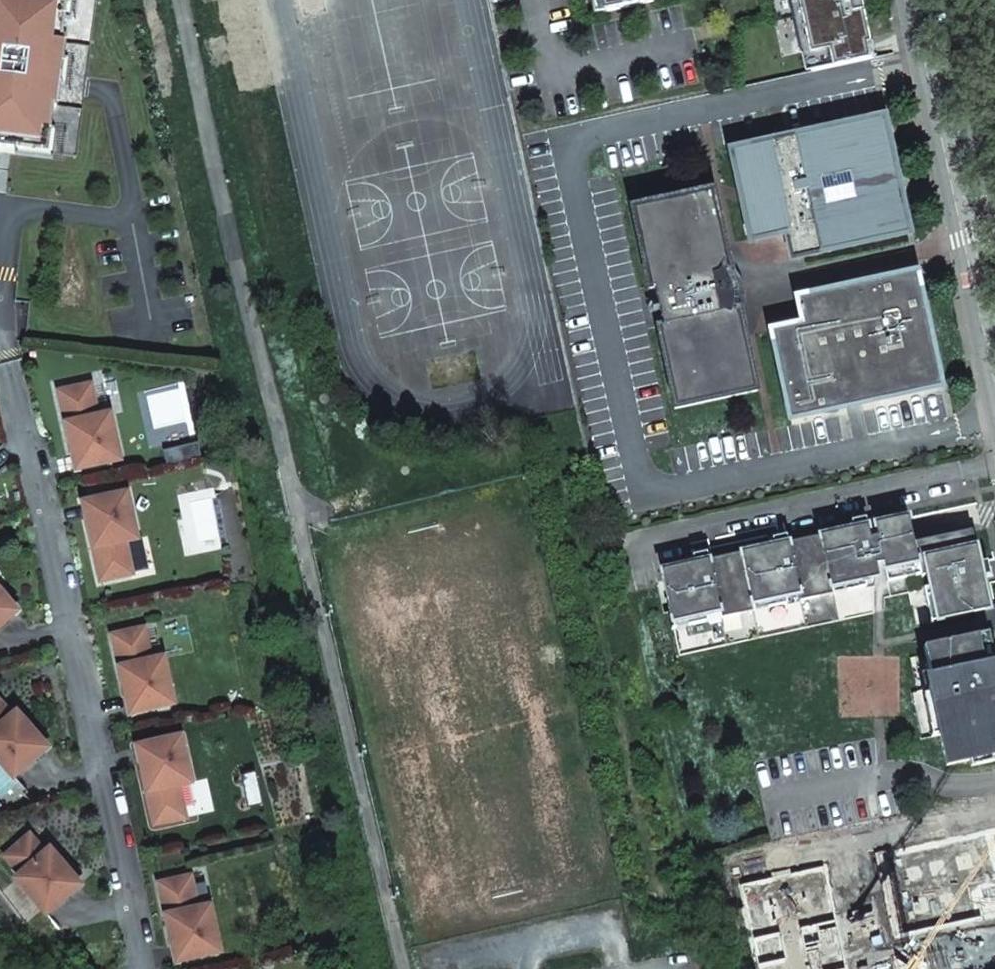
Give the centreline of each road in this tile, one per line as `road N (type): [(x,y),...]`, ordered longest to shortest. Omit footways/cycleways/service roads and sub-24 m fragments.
road 1 (residential): [(909,0),(994,408)]

